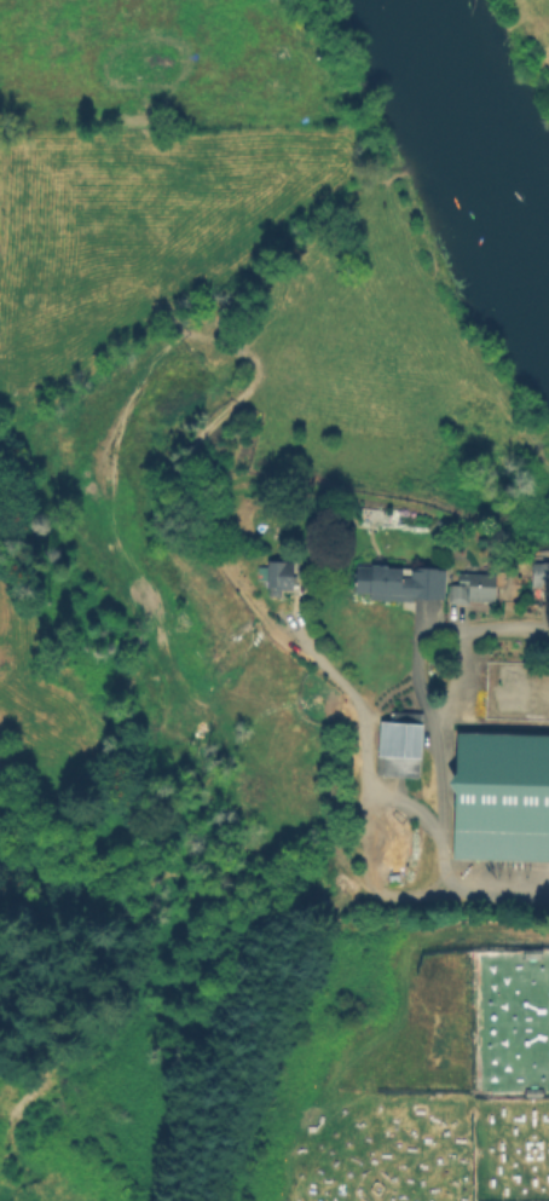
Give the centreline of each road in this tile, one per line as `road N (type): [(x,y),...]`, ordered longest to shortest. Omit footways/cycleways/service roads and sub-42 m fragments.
road 1 (residential): [(548,627),(420,633)]

